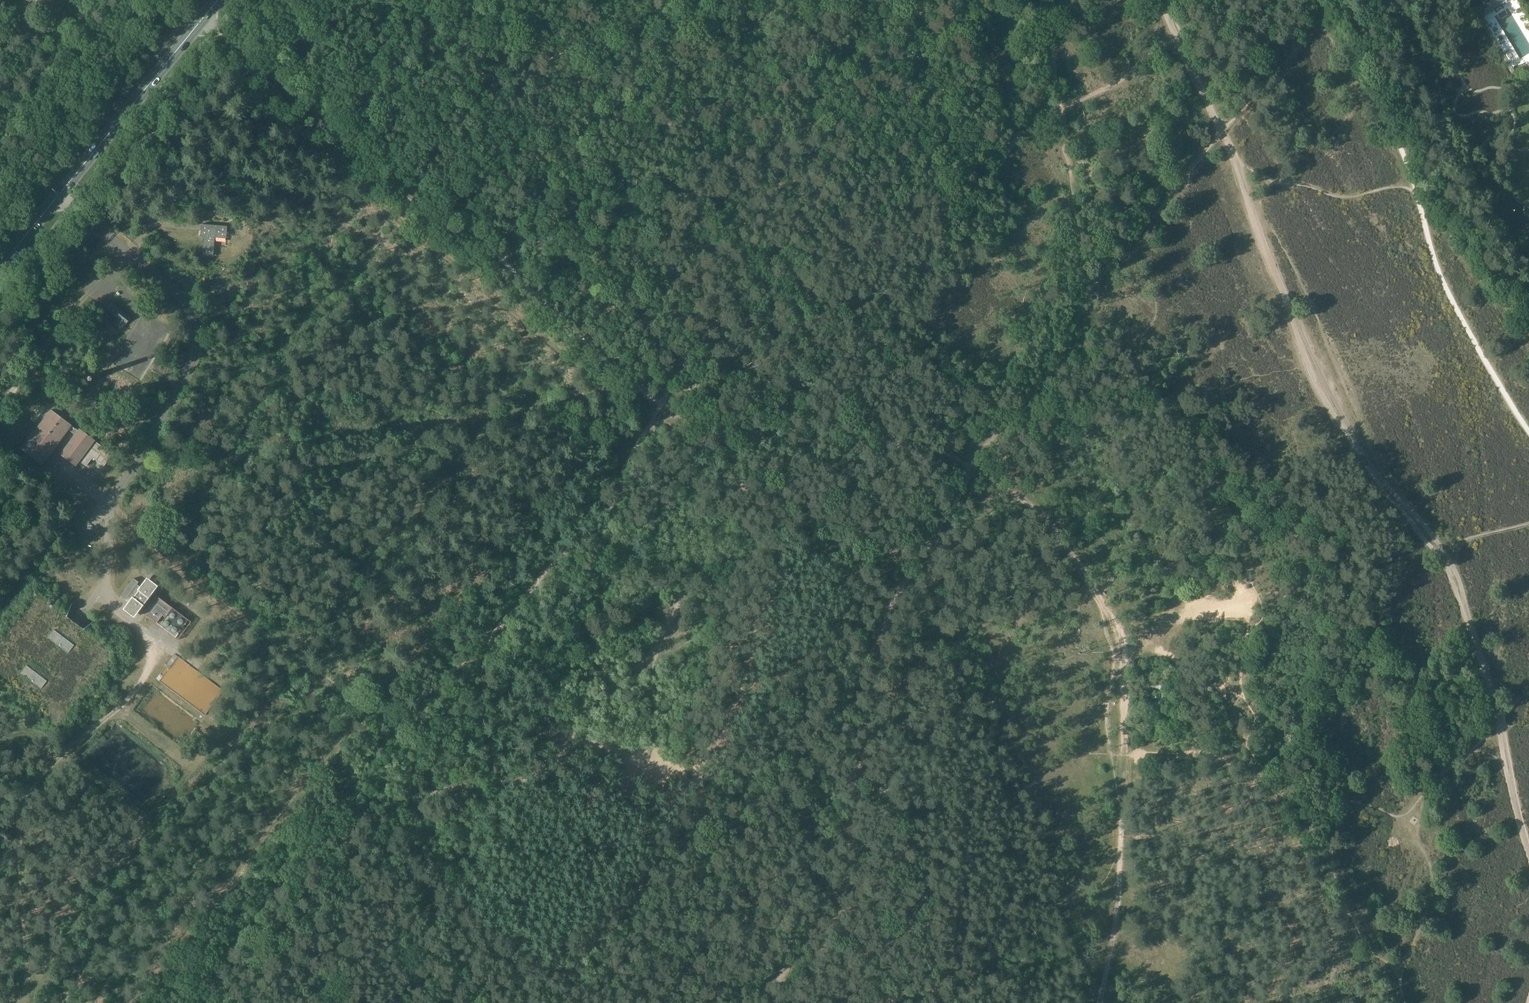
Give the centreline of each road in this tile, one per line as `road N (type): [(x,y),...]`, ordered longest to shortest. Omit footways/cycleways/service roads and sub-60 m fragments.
road 1 (track): [(1528,851),(1501,729),(1446,568),(1333,403),(1165,0)]
road 2 (track): [(973,472),(883,637),(833,899),(764,1002)]
road 3 (primary): [(0,267),(218,0)]
road 4 (track): [(291,650),(199,584),(112,505)]
road 5 (track): [(730,478),(802,376),(861,319)]

